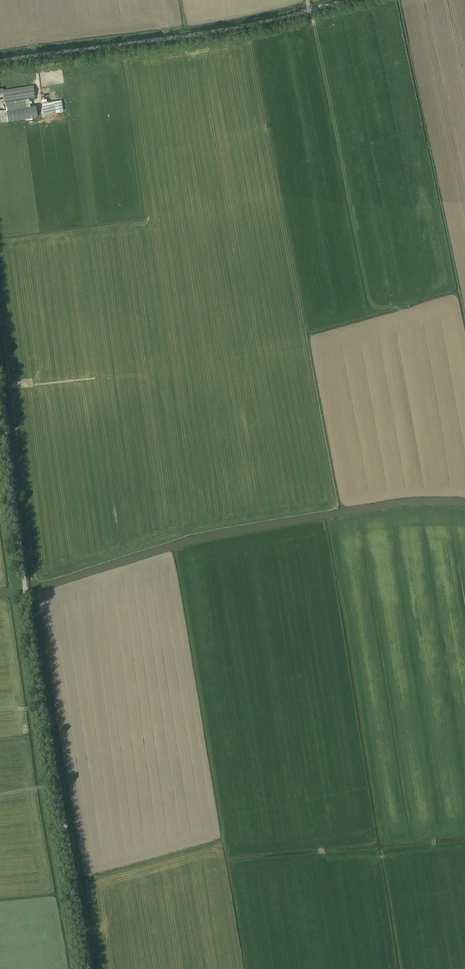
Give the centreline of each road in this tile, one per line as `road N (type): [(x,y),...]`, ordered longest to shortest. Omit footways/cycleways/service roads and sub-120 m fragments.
road 1 (unclassified): [(90,968),(0,392)]
road 2 (unclassified): [(0,61),(232,28),(346,0)]

